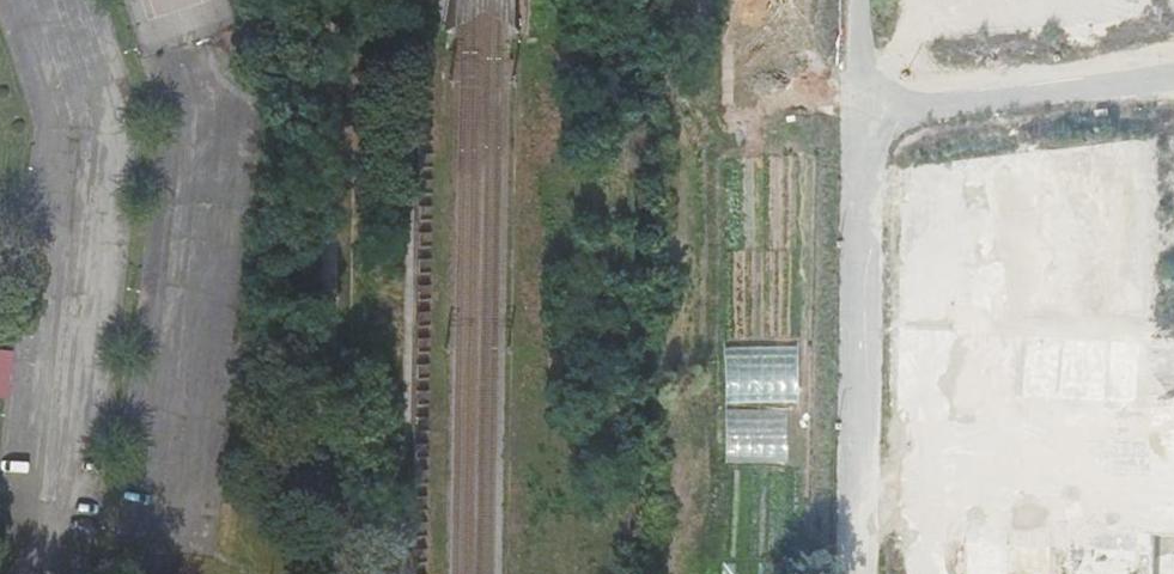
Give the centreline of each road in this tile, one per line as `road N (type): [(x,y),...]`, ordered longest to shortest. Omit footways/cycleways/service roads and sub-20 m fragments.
road 1 (unknown): [(865,573),(856,112),(1173,75)]

